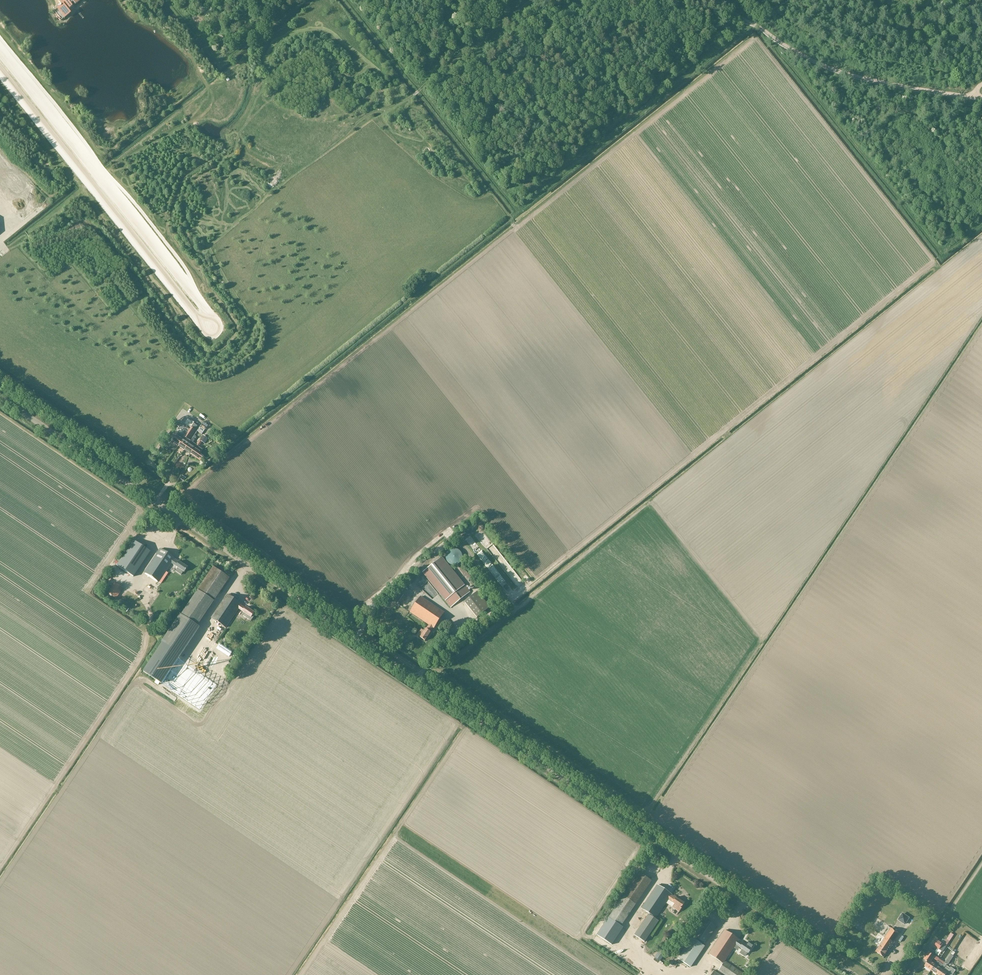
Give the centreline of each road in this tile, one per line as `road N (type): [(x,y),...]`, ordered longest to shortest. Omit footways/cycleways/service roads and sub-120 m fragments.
road 1 (unclassified): [(854,974),(0,397)]
road 2 (track): [(238,435),(753,23)]
road 3 (track): [(209,249),(188,226),(186,190),(233,153),(267,77),(318,49),(372,92)]
road 4 (track): [(776,38),(786,63),(935,248),(948,250),(981,225)]
road 5 (track): [(721,0),(831,67),(981,97)]
road 6 (track): [(372,92),(405,100),(209,249)]
road 7 (track): [(346,0),(516,213)]
road 8 (track): [(140,0),(187,49),(211,100),(105,171)]
road 9 (track): [(267,77),(276,43),(317,31),(343,43),(387,90)]
road 10 (track): [(510,218),(493,197),(480,196),(445,169),(409,121),(404,102)]
road 11 (track): [(419,90),(531,0)]
road 12 (track): [(92,143),(113,148),(185,95),(197,70)]
road 13 (track): [(372,92),(336,122),(258,101)]

